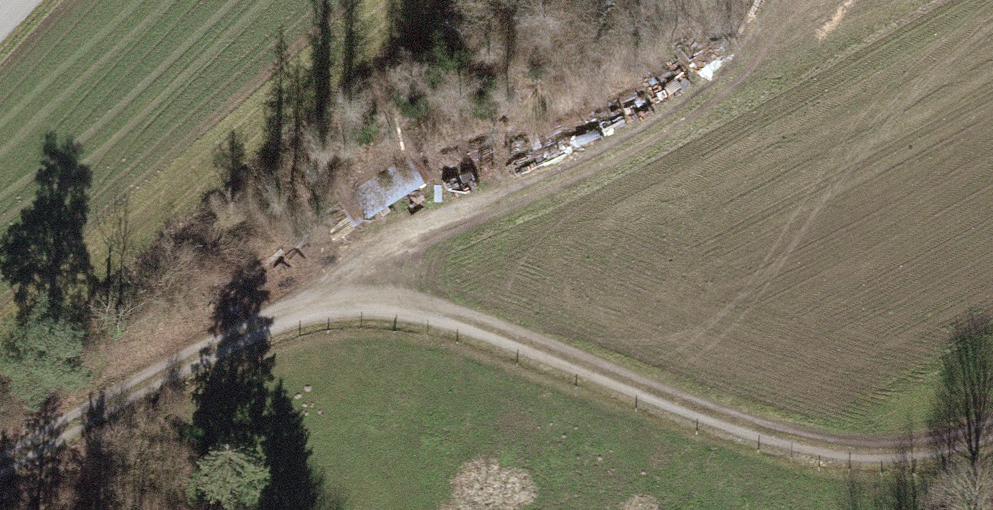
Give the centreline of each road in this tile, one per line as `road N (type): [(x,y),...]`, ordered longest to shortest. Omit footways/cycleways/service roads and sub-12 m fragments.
road 1 (track): [(0,473),(104,407),(303,305),(402,307),(722,420),(866,456),(992,435)]
road 2 (track): [(303,305),(422,226),(607,159),(723,85)]

